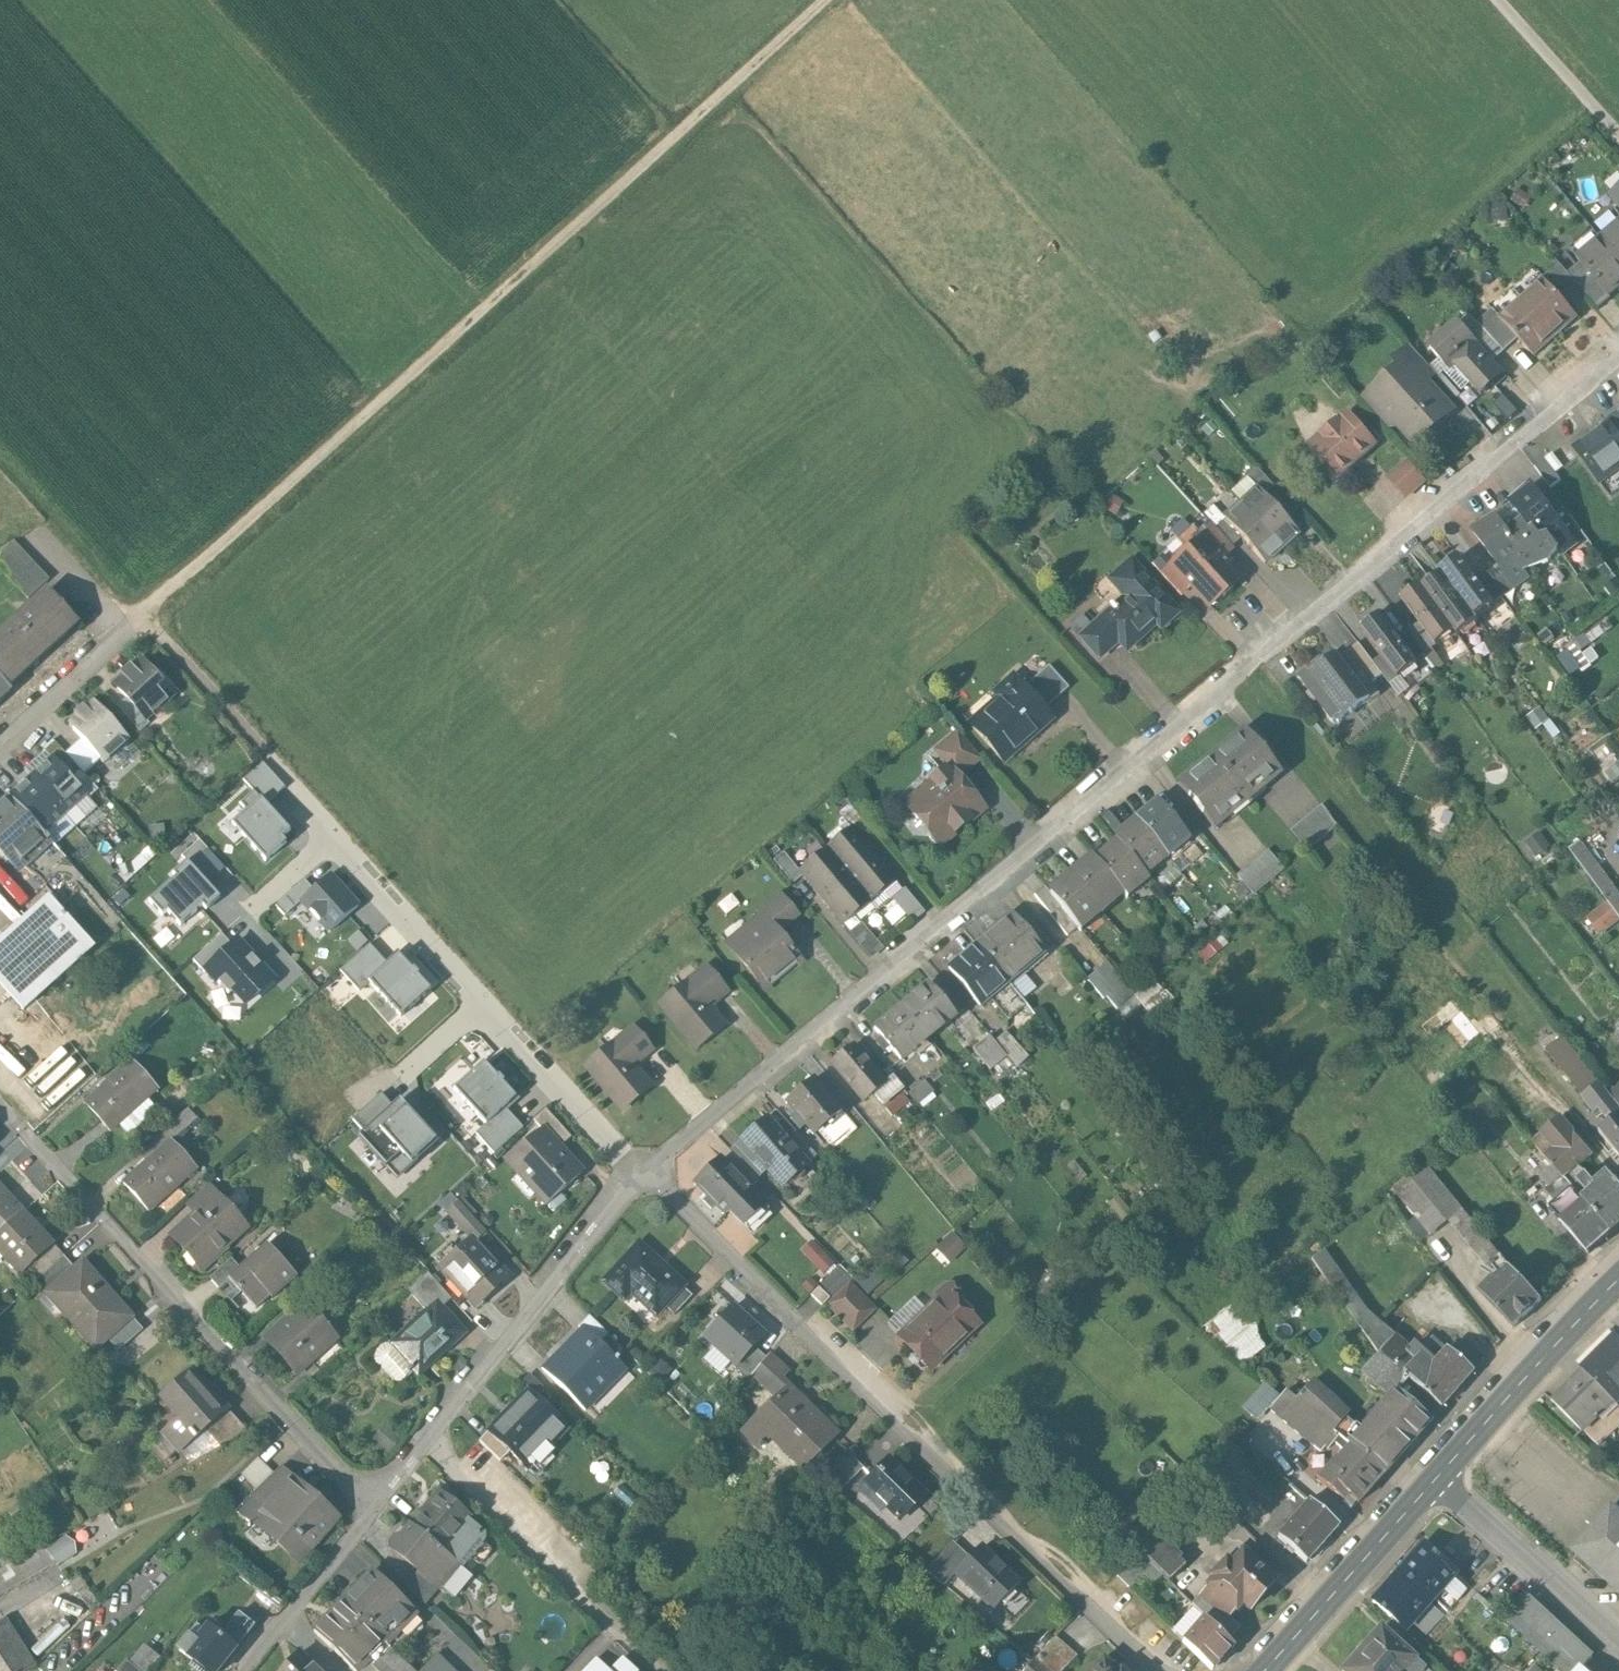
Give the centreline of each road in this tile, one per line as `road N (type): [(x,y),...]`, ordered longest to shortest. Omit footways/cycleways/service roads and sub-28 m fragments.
road 1 (residential): [(647,1170),(1618,358)]
road 2 (track): [(833,0),(142,618)]
road 3 (residential): [(142,618),(647,1170)]
road 4 (residential): [(1159,1670),(647,1170)]
road 5 (residential): [(0,1110),(372,1510)]
road 6 (residential): [(647,1170),(429,1439)]
road 7 (residential): [(429,1439),(656,1670)]
road 8 (secondary): [(1618,1276),(1439,1477)]
road 9 (secondary): [(1439,1477),(1260,1670)]
road 10 (residential): [(1439,1477),(1618,1640)]
road 11 (track): [(0,462),(142,618)]
road 12 (residential): [(372,1510),(239,1670)]
road 13 (residential): [(142,618),(0,745)]
road 14 (track): [(1588,102),(1497,0)]

